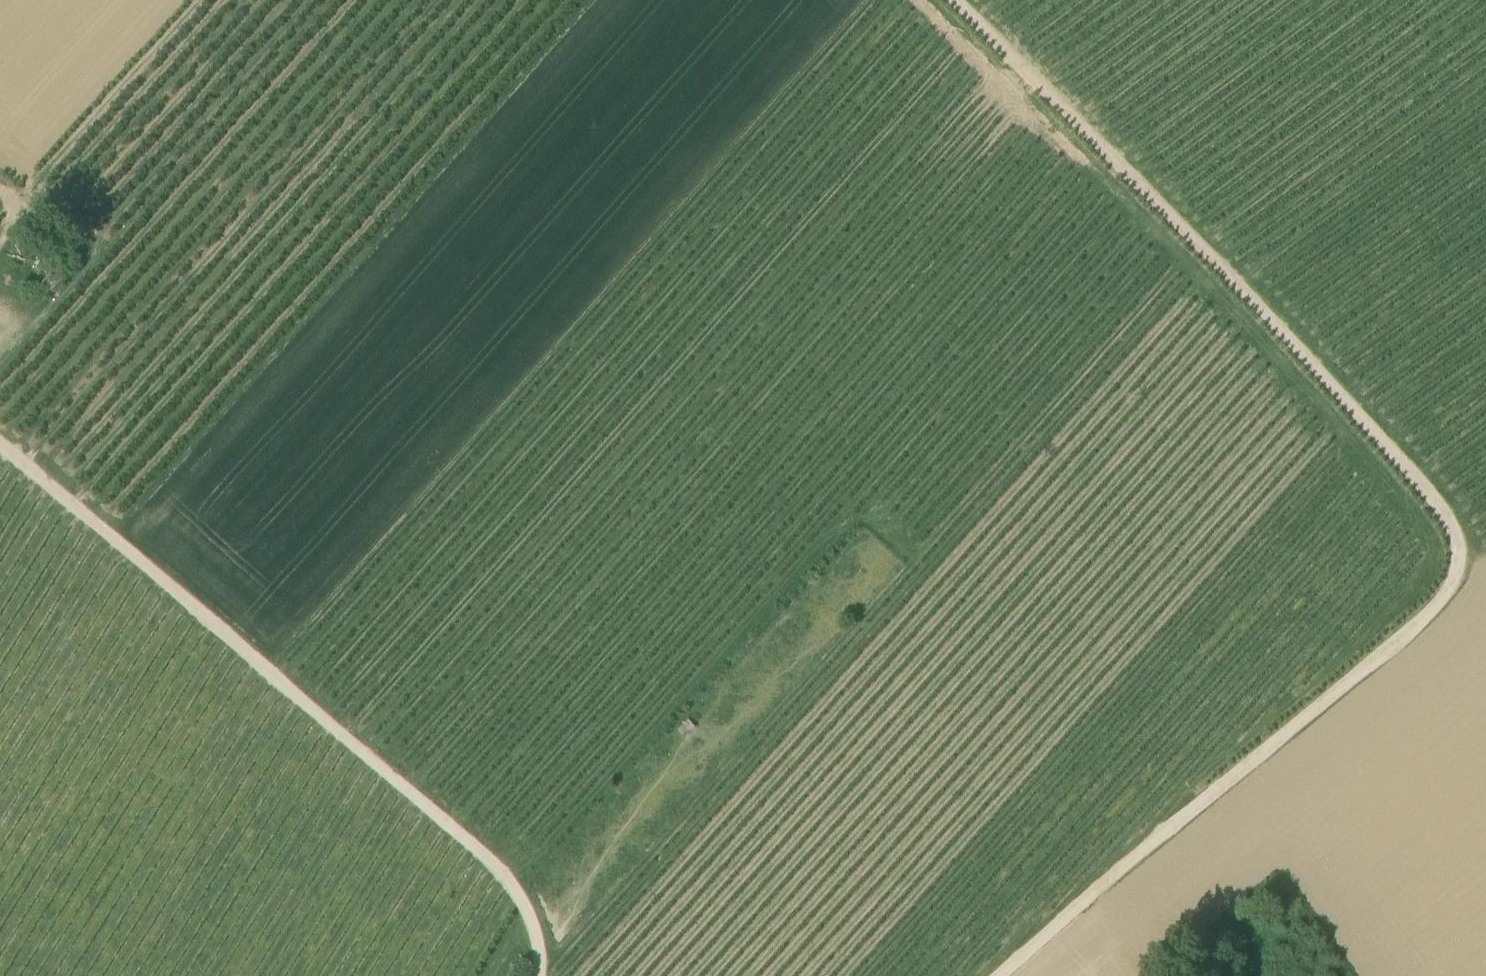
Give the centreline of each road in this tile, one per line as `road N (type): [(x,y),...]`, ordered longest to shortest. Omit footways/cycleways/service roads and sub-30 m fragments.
road 1 (track): [(1005,975),(1447,598),(1461,575),(1453,526),(1258,305),(954,0)]
road 2 (track): [(534,975),(540,951),(525,905),(506,879),(0,453)]

